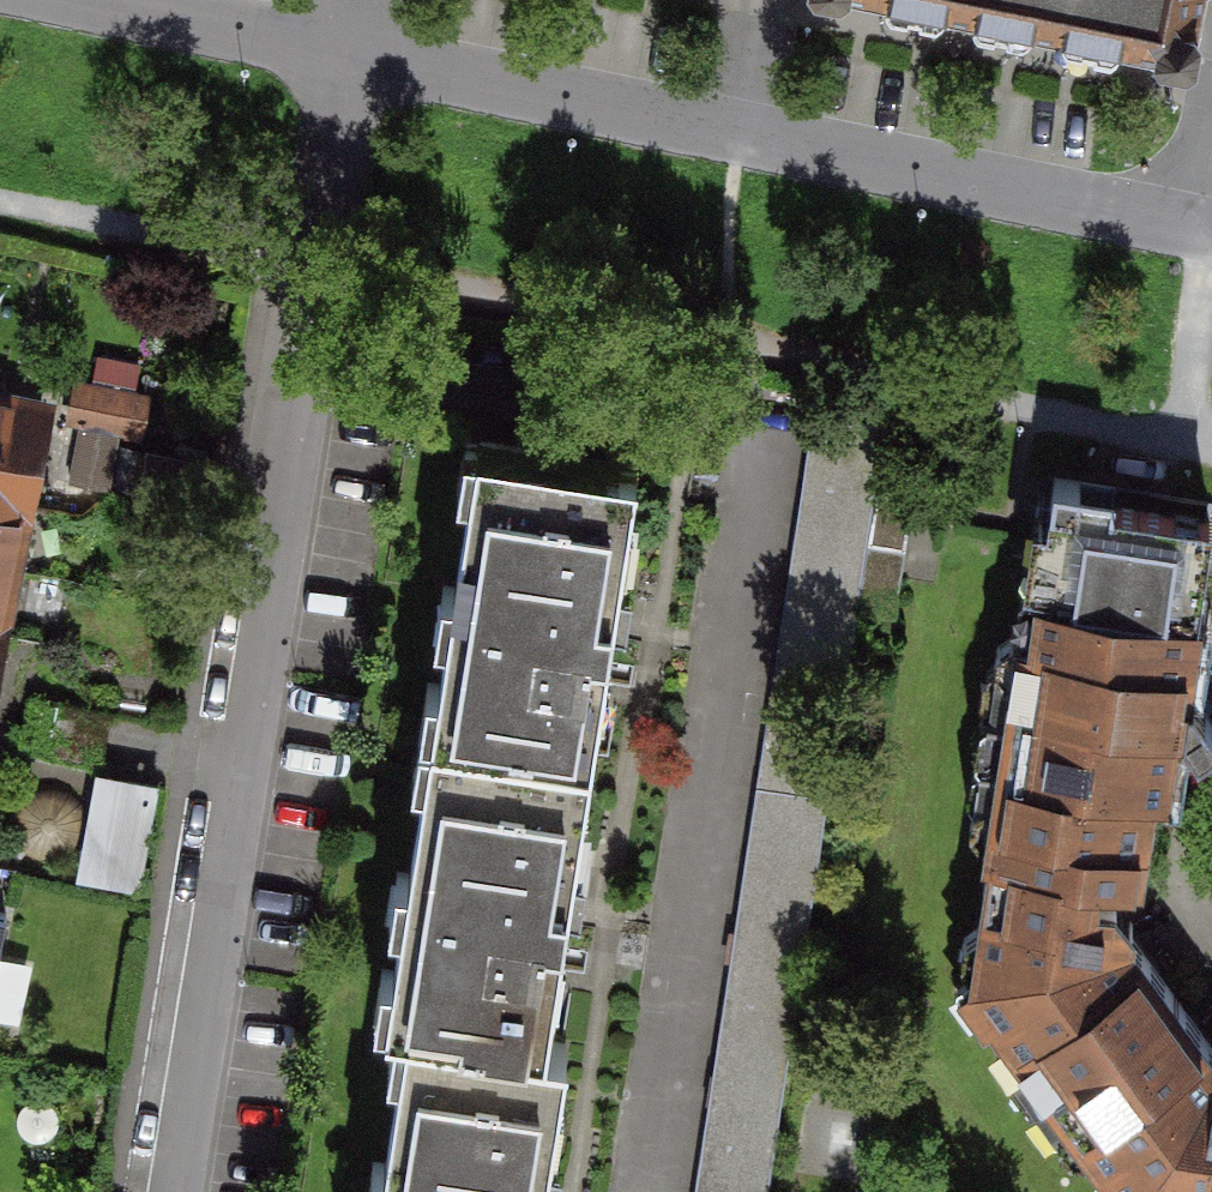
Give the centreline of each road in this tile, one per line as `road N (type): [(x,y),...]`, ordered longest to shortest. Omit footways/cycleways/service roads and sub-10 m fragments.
road 1 (residential): [(355,51),(165,1191)]
road 2 (residential): [(1211,224),(355,51)]
road 3 (residential): [(355,51),(91,0)]

